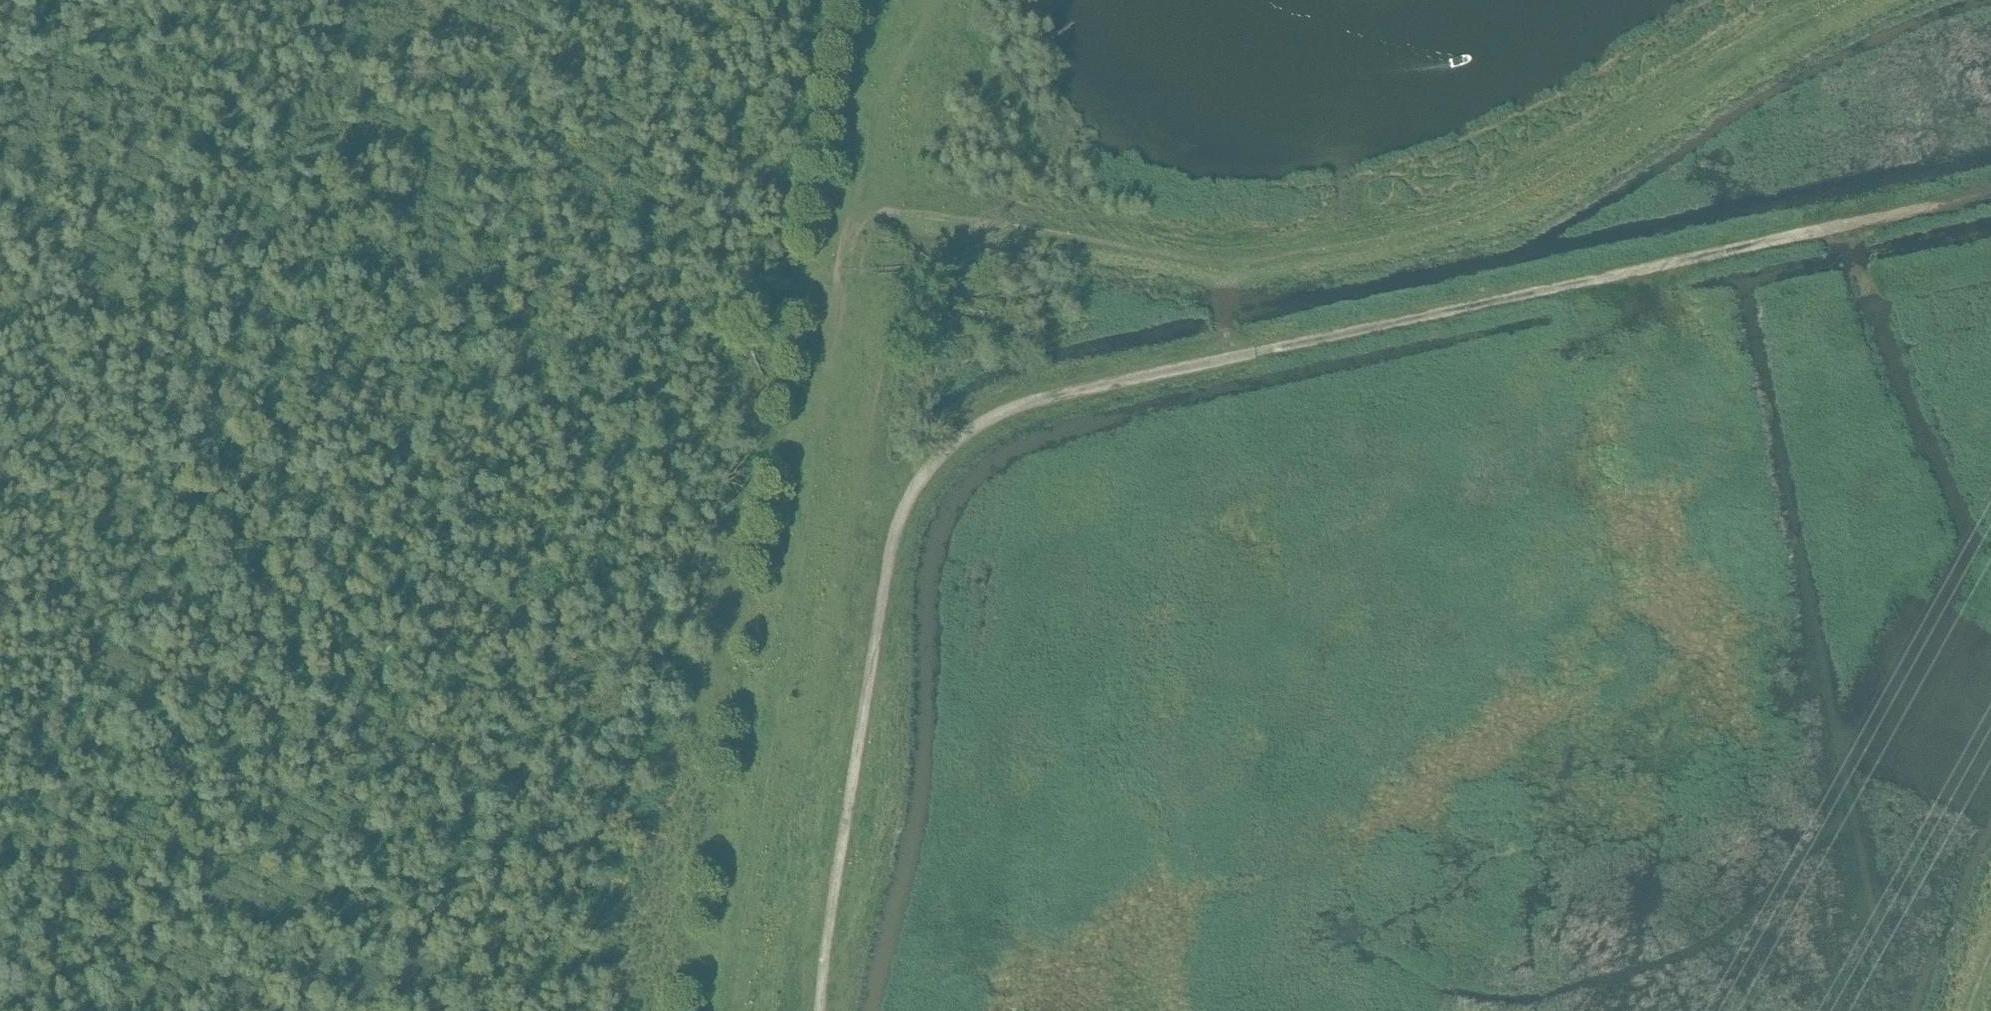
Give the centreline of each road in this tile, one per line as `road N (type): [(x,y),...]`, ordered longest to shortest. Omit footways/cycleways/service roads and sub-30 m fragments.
road 1 (track): [(1990,198),(979,413),(916,474),(894,531),(825,1010)]

